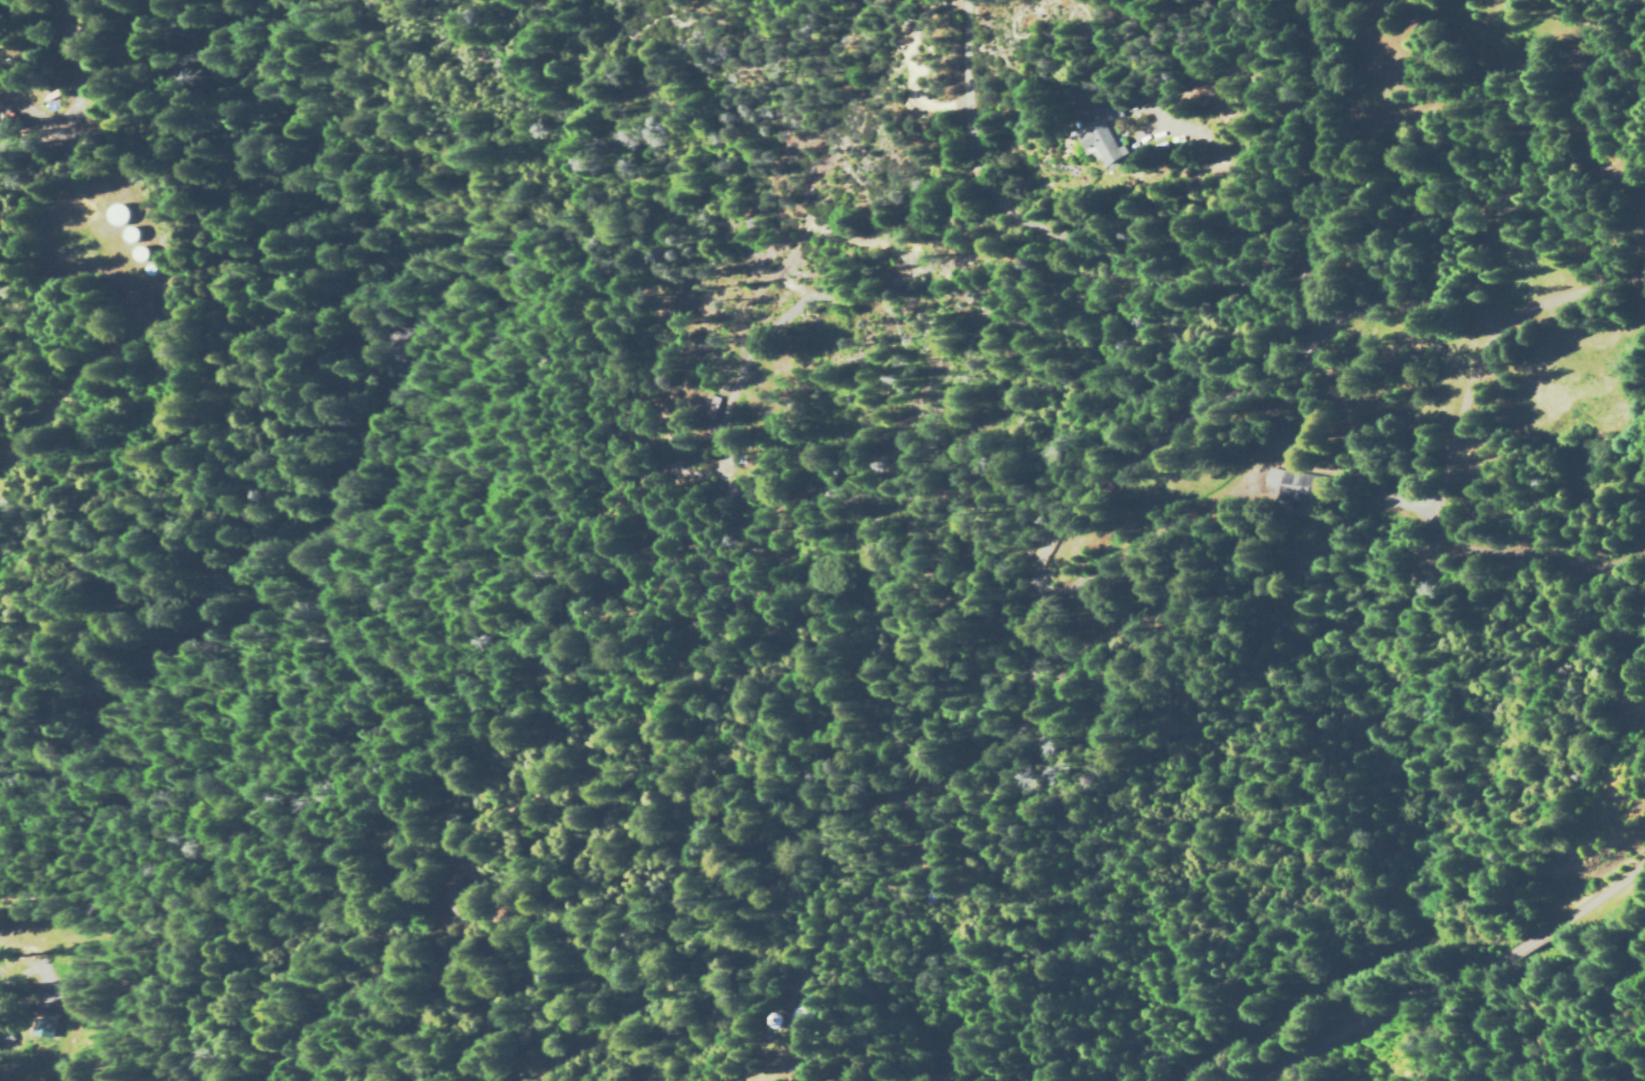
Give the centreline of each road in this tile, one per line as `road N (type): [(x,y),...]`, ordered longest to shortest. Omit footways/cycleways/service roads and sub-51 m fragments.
road 1 (residential): [(501,1080),(595,1036),(710,926),(771,852),(843,810),(939,779),(975,724),(1000,505),(1040,454),(1087,414),(1170,366),(1176,332),(1147,283),(1027,216),(986,176),(967,0)]
road 2 (residential): [(0,484),(64,399),(137,344),(138,317),(101,249)]

